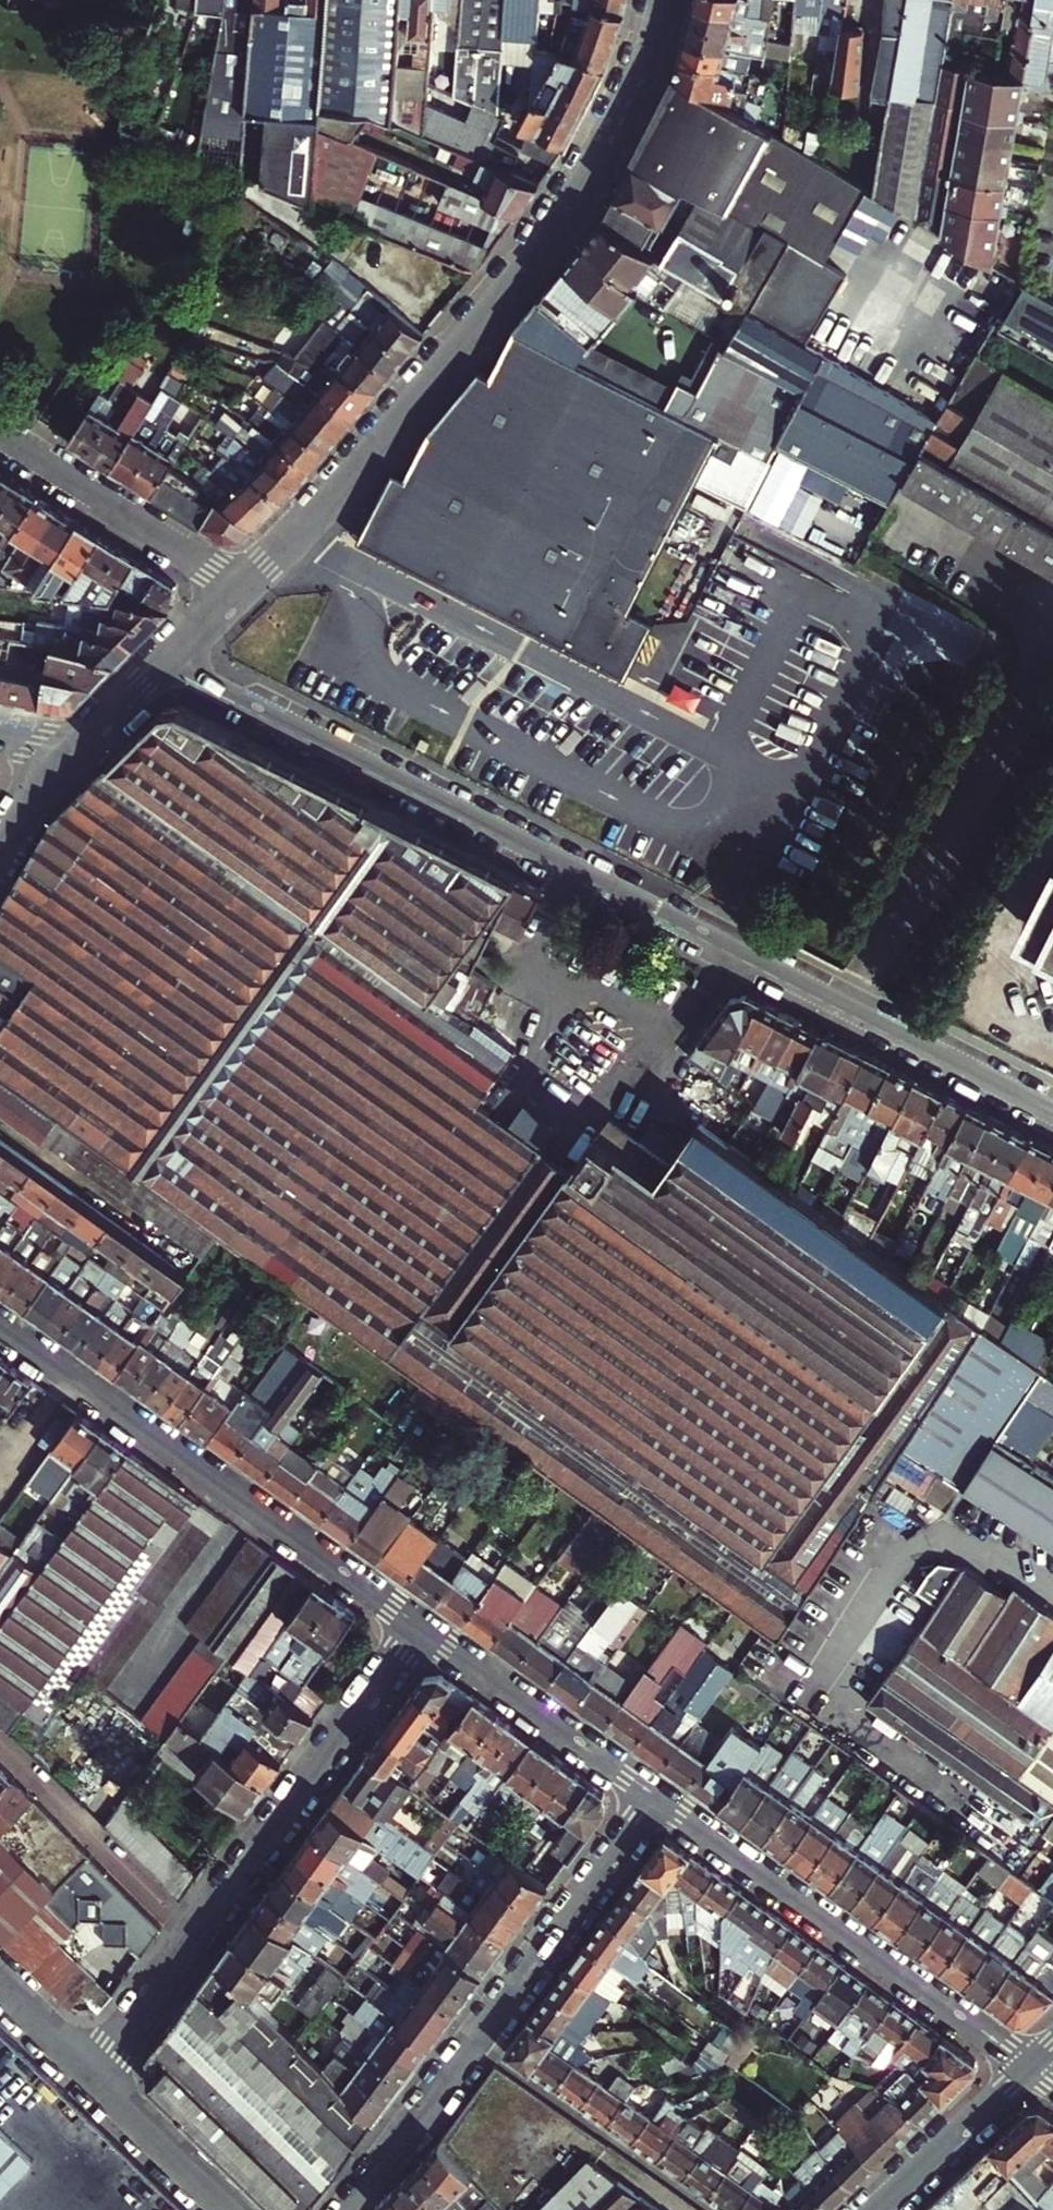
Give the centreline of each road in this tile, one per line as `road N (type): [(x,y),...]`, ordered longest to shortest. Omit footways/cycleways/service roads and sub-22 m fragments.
road 1 (residential): [(1052,1109),(166,662)]
road 2 (tertiary): [(244,590),(363,467),(569,216),(617,132),(662,0)]
road 3 (residential): [(1052,1582),(993,1544),(951,1539),(929,1547),(880,1580),(849,1627),(835,1671),(850,1710),(1018,1831)]
road 4 (residential): [(0,1324),(421,1627)]
road 5 (residential): [(656,1796),(1030,2065)]
road 6 (residential): [(196,1938),(421,1627)]
road 7 (residential): [(656,1796),(475,2041)]
road 8 (residential): [(475,2041),(711,2209)]
road 9 (residential): [(244,590),(0,434)]
road 10 (residential): [(421,1627),(656,1796)]
road 11 (residential): [(196,1938),(0,1742)]
road 12 (secondary): [(1030,2065),(875,2209)]
road 13 (residential): [(475,2041),(351,2209)]
road 14 (residential): [(96,2075),(235,2209)]
road 15 (residential): [(96,2075),(196,1938)]
road 16 (residential): [(0,1982),(96,2075)]
road 17 (tertiary): [(0,846),(81,745)]

